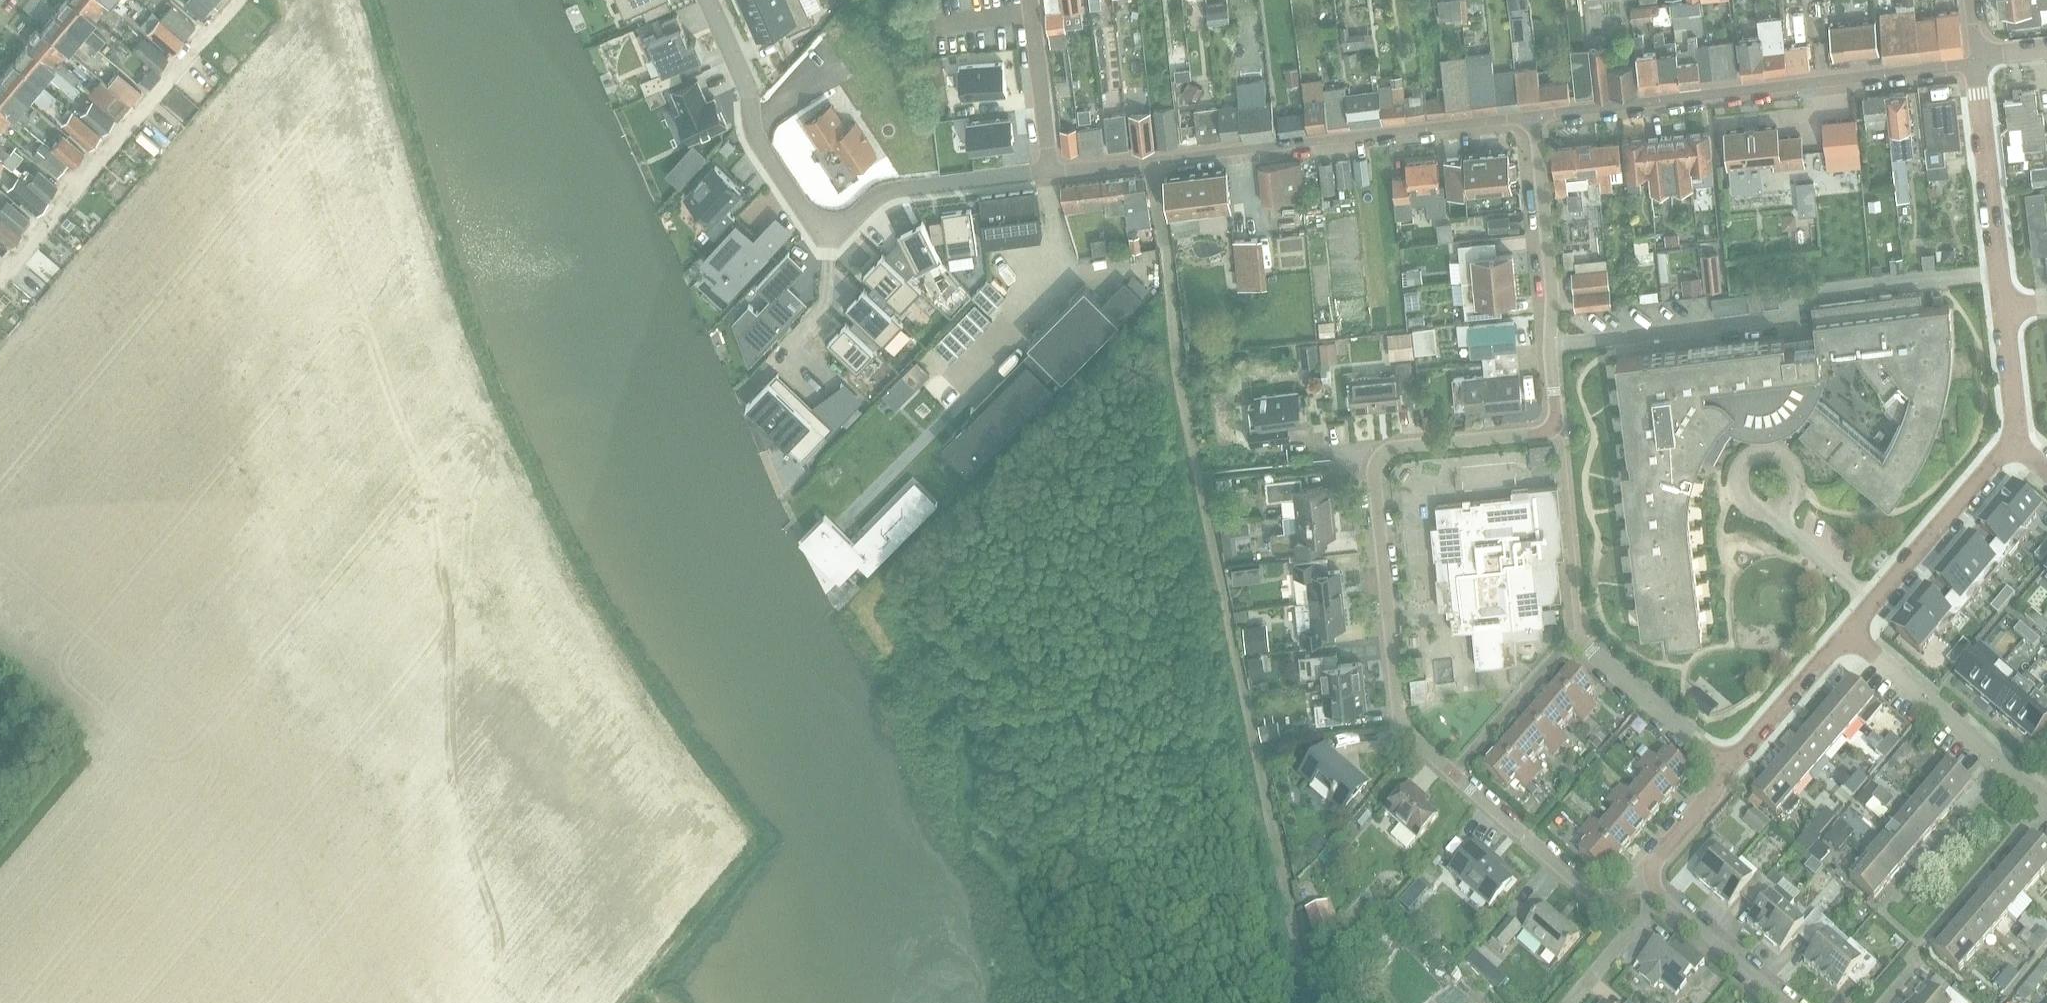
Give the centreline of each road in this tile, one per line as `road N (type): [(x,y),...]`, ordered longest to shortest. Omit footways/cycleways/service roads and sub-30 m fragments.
road 1 (residential): [(1551,429),(1391,448),(1379,462),(1397,727),(1451,777)]
road 2 (residential): [(1536,120),(1980,65)]
road 3 (residential): [(1153,162),(1536,120)]
road 4 (residential): [(1536,120),(1550,278),(1551,429)]
road 5 (residential): [(2046,800),(1849,629)]
road 6 (residential): [(1849,629),(2014,442)]
road 7 (residential): [(2007,311),(1980,65)]
road 8 (residential): [(1451,777),(1589,897),(1620,899),(1641,878)]
road 9 (residential): [(1051,172),(894,189),(829,229)]
road 10 (residential): [(1551,429),(1565,446),(1579,637)]
road 11 (residential): [(1579,637),(1725,762)]
road 12 (residential): [(1451,777),(1579,637)]
road 13 (residential): [(823,387),(786,346),(826,301),(829,229)]
road 14 (residential): [(1725,762),(1849,629)]
road 15 (residential): [(1786,1002),(1648,885)]
road 16 (residential): [(1051,172),(1029,0)]
road 17 (residential): [(829,229),(767,155),(751,107)]
road 18 (residential): [(1572,1002),(1645,921),(1648,885)]
road 19 (residential): [(1641,878),(1713,791),(1725,762)]
road 20 (residential): [(2014,442),(2007,311)]

